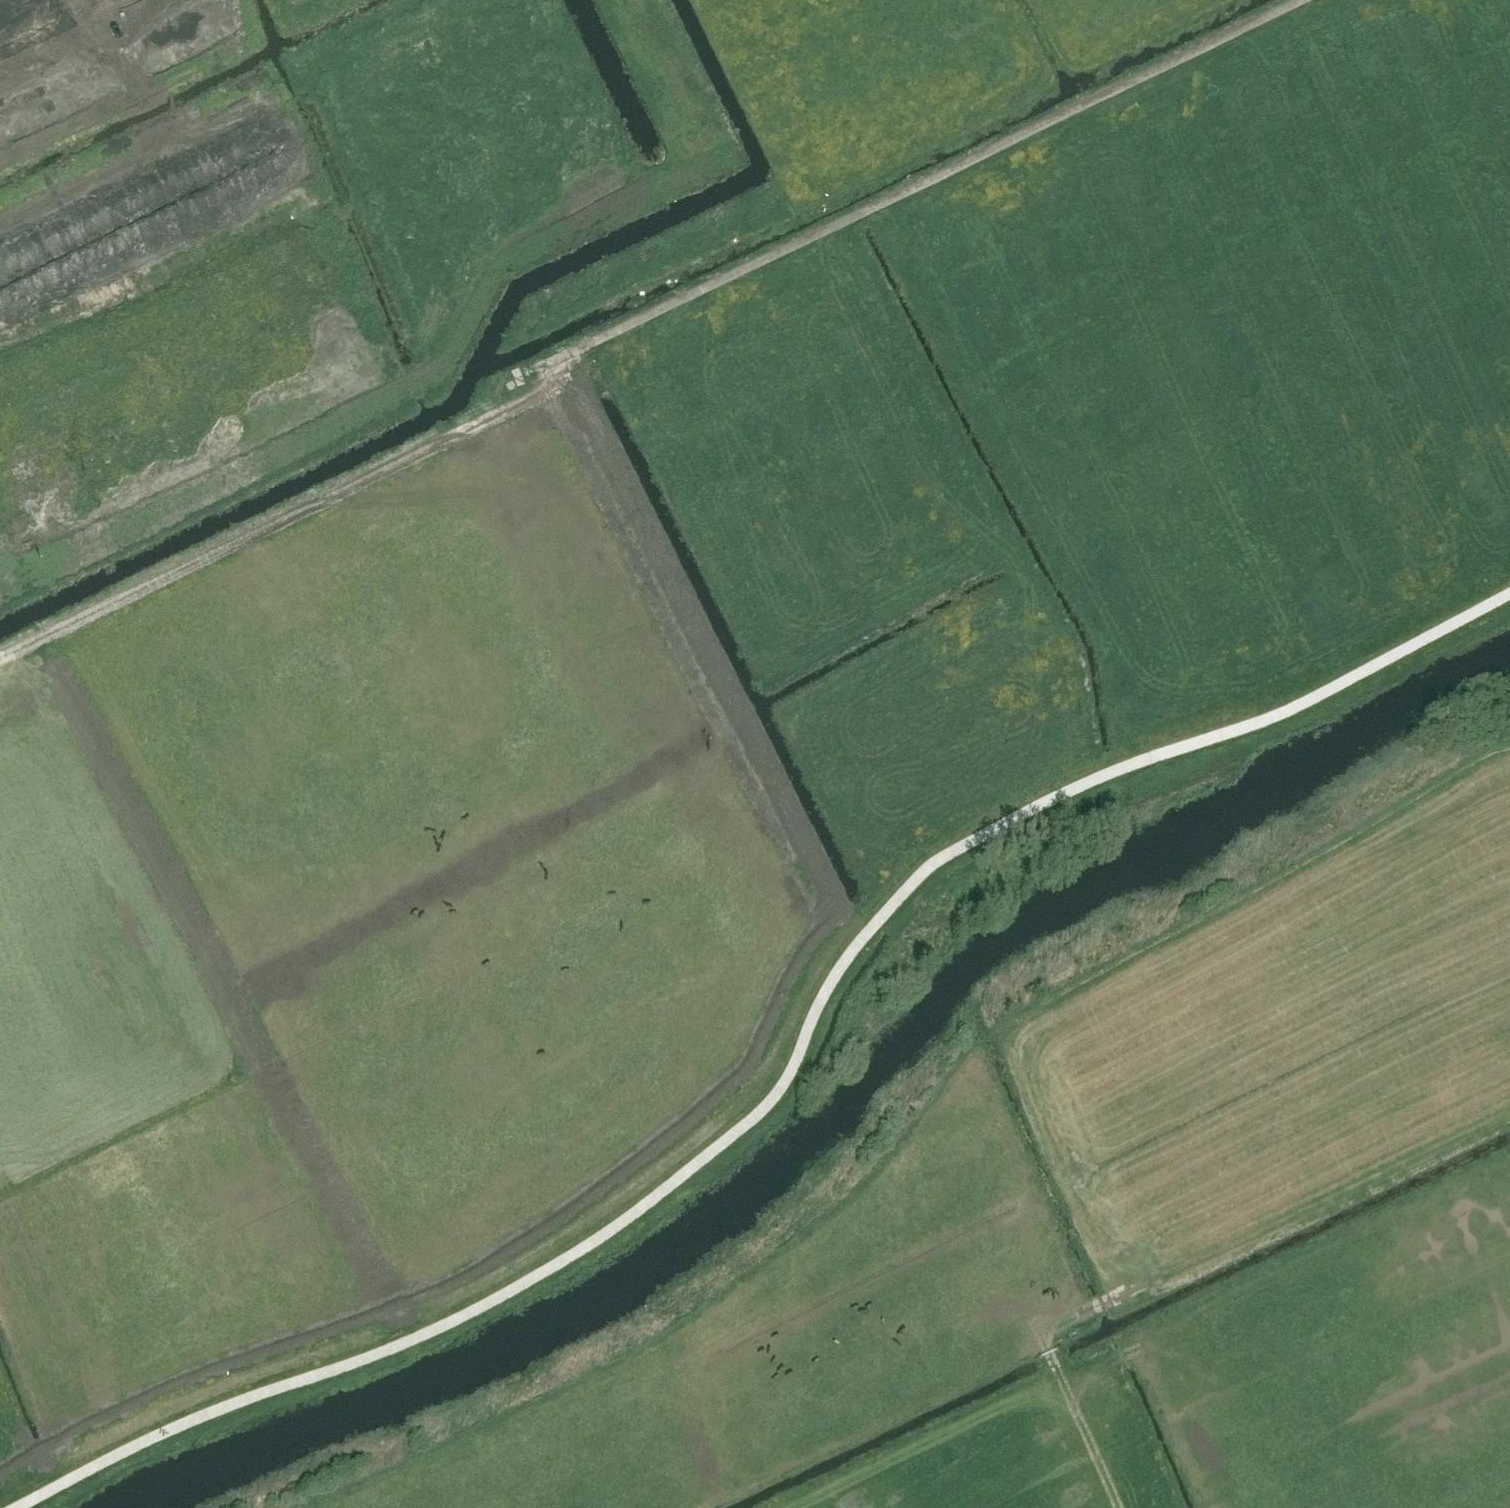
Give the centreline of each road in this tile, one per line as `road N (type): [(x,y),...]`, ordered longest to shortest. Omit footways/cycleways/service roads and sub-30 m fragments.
road 1 (track): [(0,659),(553,390),(575,348),(1302,0)]

